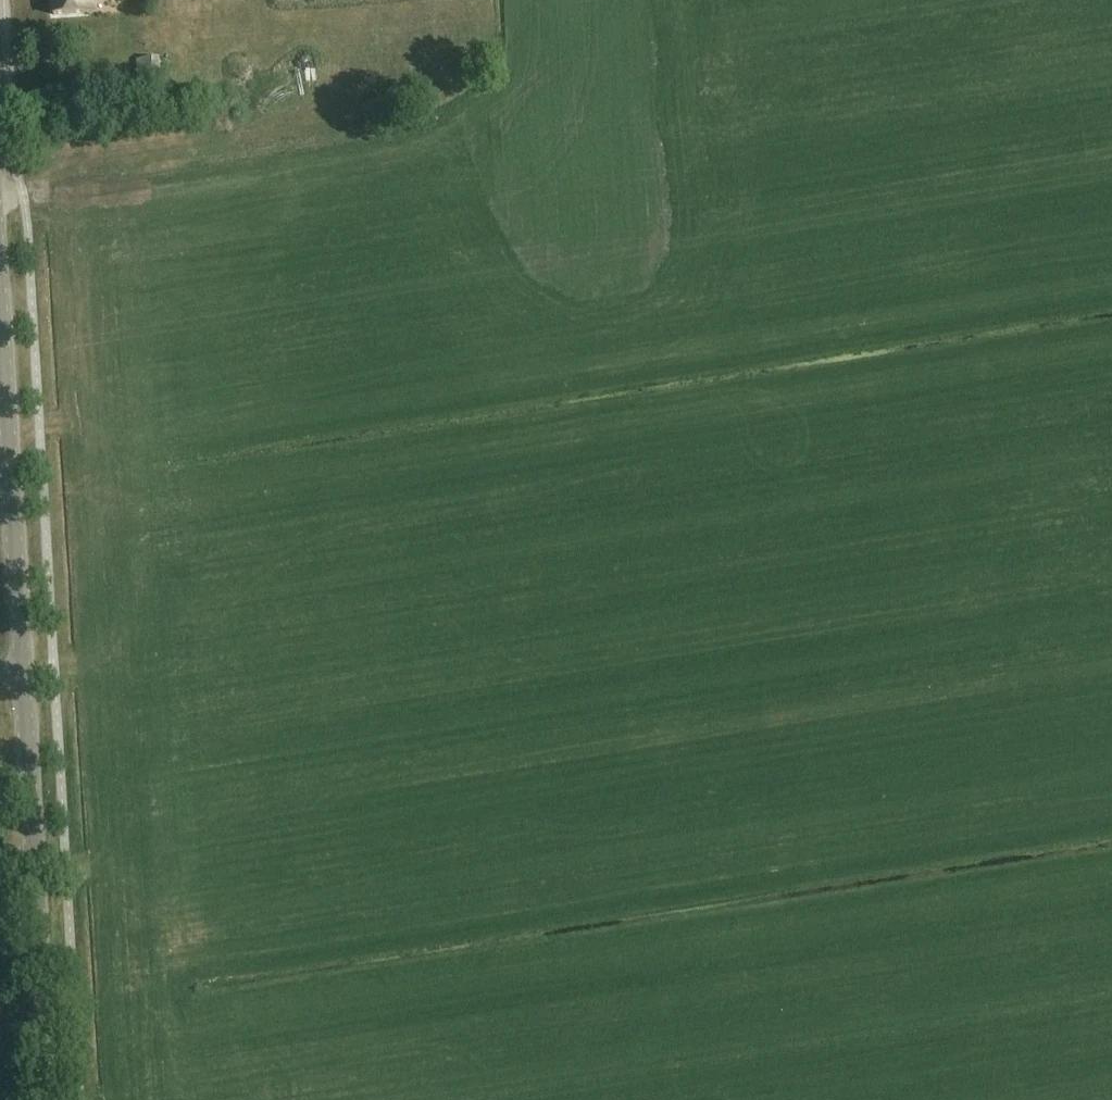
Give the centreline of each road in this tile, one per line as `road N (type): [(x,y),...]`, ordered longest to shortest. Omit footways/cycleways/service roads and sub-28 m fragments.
road 1 (tertiary): [(49,1099),(0,321)]

